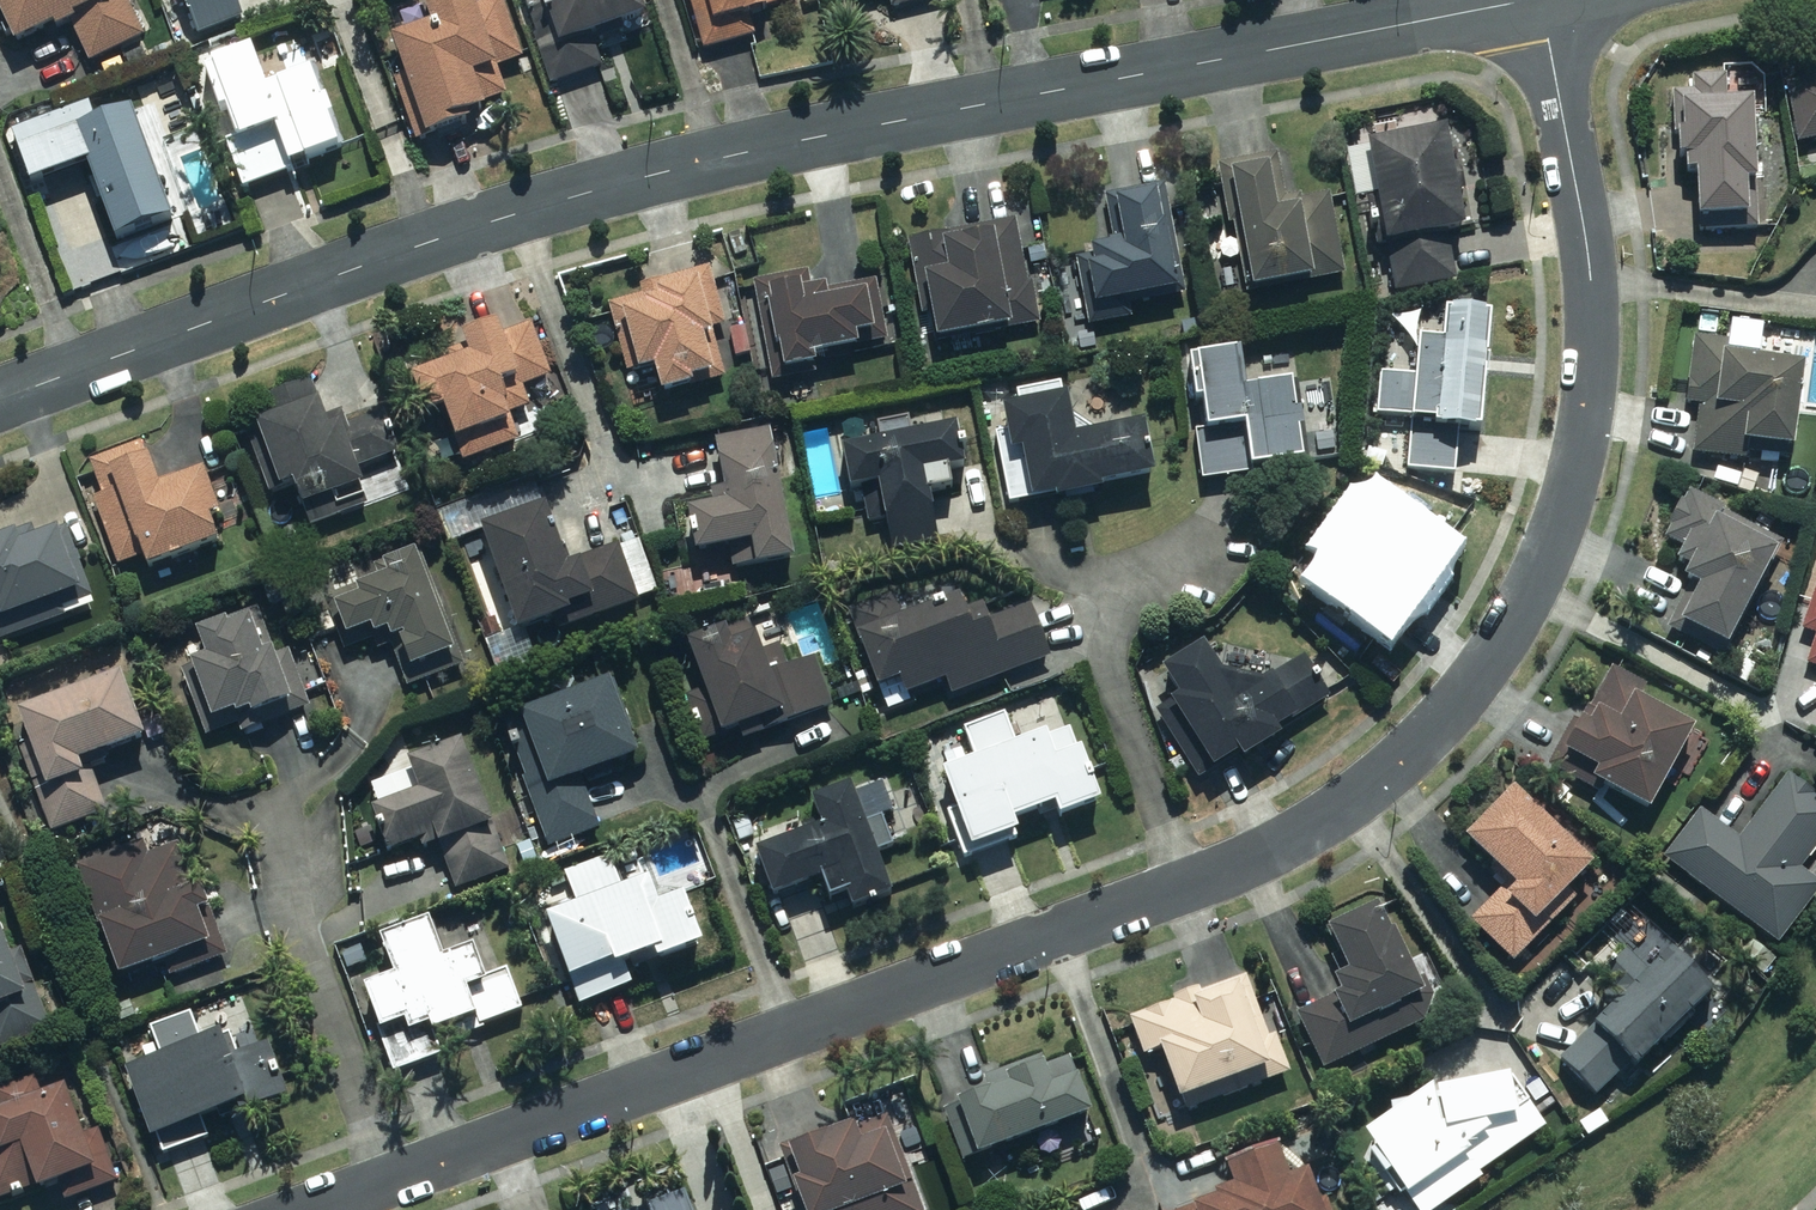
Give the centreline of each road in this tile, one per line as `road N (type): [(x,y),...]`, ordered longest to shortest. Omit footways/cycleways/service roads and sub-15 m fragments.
road 1 (residential): [(315,1209),(1235,870),(1338,813),(1419,750),(1507,645),(1564,539),(1593,408),(1593,295),(1539,0)]
road 2 (tertiary): [(0,399),(605,181),(1510,0)]

